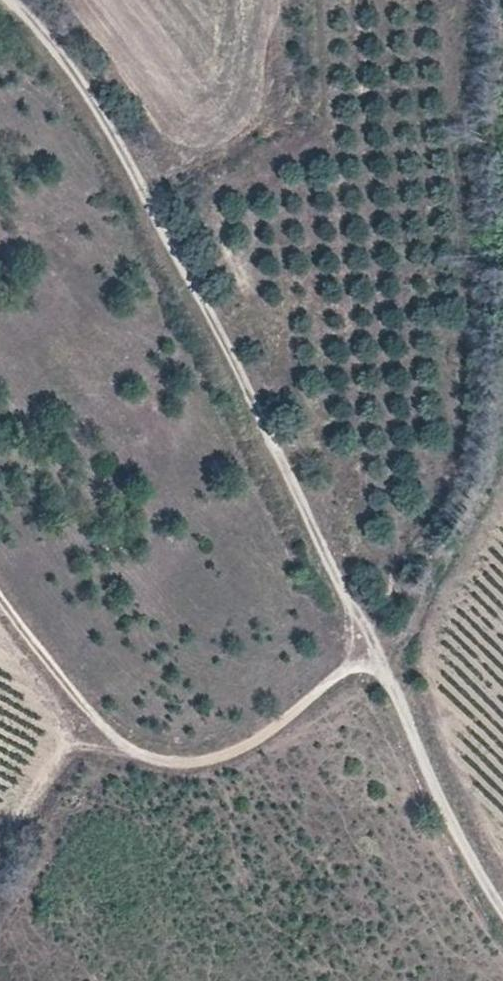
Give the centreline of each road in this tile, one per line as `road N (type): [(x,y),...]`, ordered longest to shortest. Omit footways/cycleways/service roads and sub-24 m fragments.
road 1 (track): [(379,653),(98,106),(8,0)]
road 2 (track): [(391,677),(483,493),(493,459),(502,341),(502,15)]
road 3 (track): [(0,600),(108,730),(162,755),(189,757),(244,740),(379,653)]
road 4 (track): [(502,911),(441,800),(379,653)]

